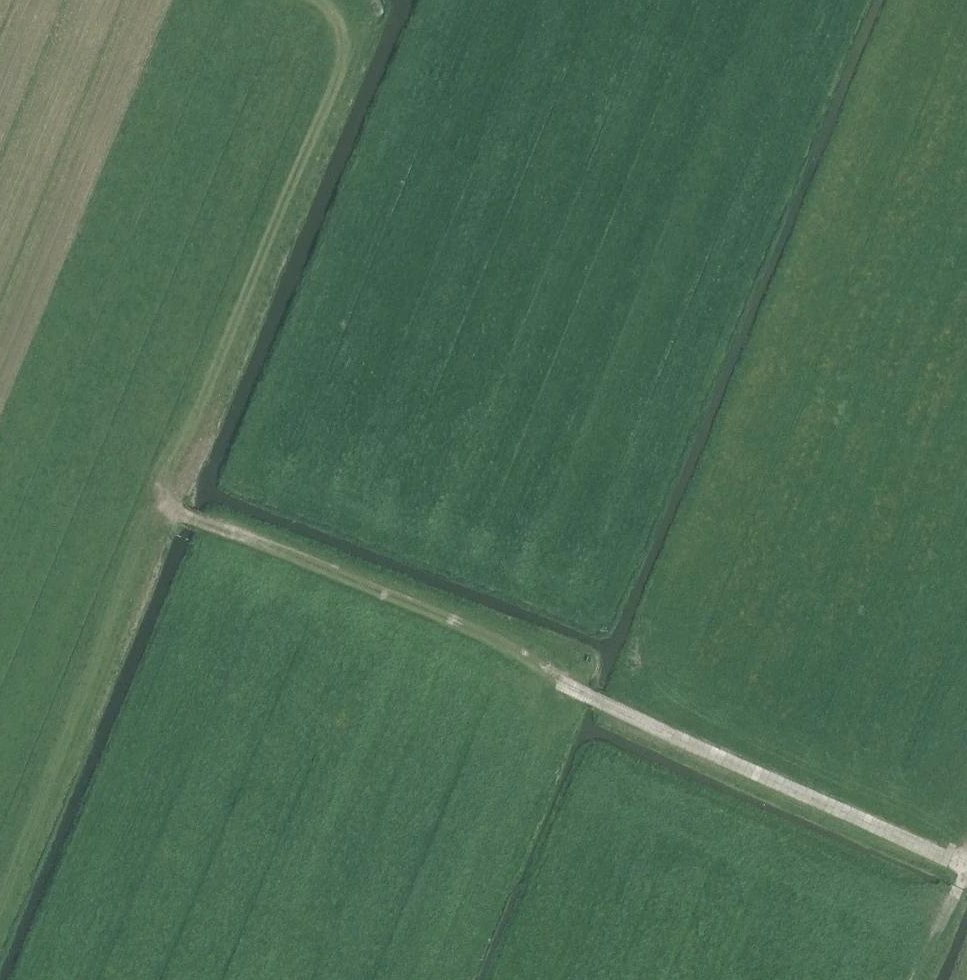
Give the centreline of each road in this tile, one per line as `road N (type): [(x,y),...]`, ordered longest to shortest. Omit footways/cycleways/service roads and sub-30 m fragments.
road 1 (track): [(966,866),(357,584),(163,506)]

